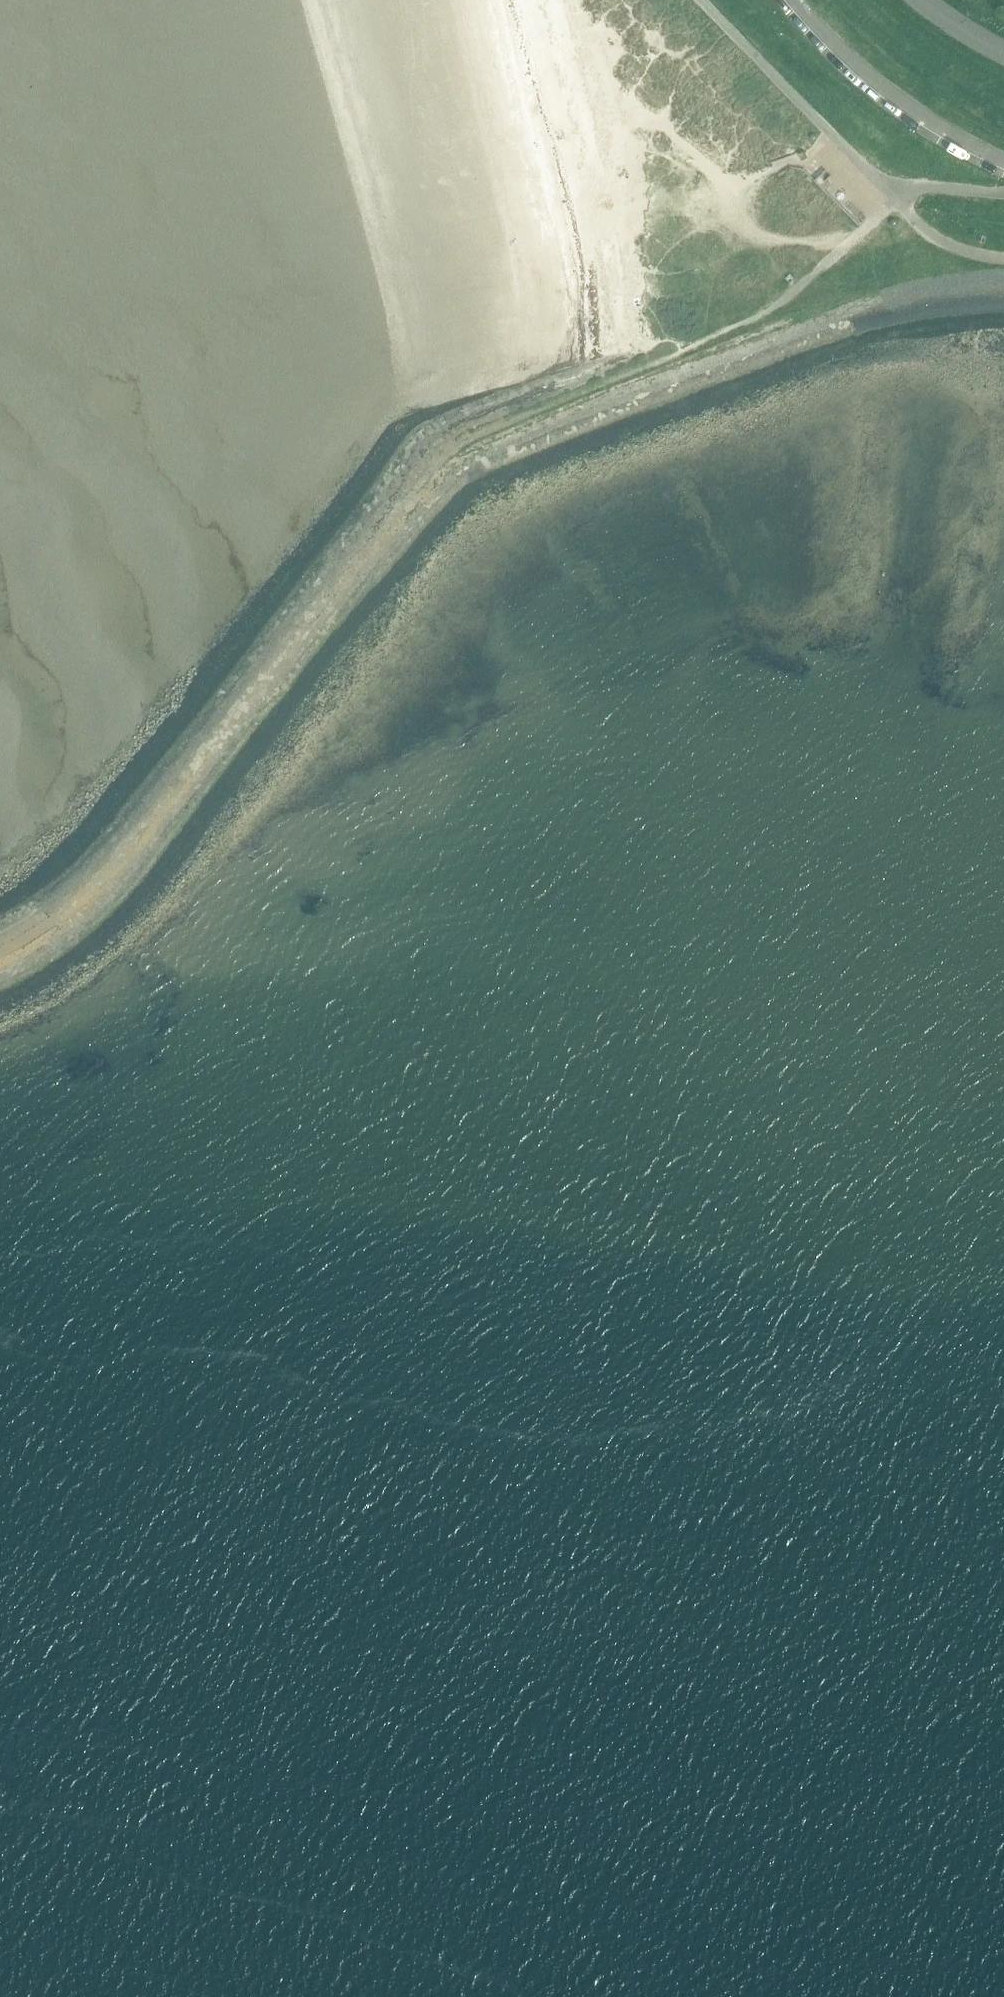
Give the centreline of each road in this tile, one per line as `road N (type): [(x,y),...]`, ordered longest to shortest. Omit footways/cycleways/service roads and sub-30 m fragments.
road 1 (unclassified): [(796,0),(884,89),(1003,163)]

